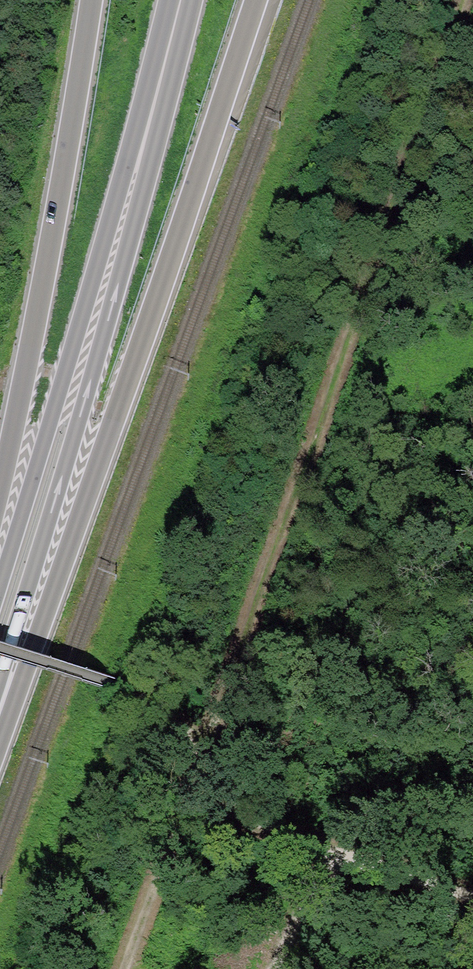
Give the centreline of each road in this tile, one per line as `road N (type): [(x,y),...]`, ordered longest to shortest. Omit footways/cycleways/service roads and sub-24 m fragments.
road 1 (track): [(203,752),(468,0)]
road 2 (motorway): [(0,724),(255,0)]
road 3 (motorway): [(88,0),(0,487)]
road 4 (motorway): [(0,695),(76,431),(113,253)]
road 5 (track): [(127,690),(203,752),(202,802),(472,898)]
road 6 (motorway): [(113,253),(0,571)]
road 7 (motorway): [(179,0),(113,253)]
road 8 (track): [(202,802),(165,838),(124,968)]
road 9 (track): [(127,690),(0,649)]
road 10 (track): [(274,968),(324,851)]

